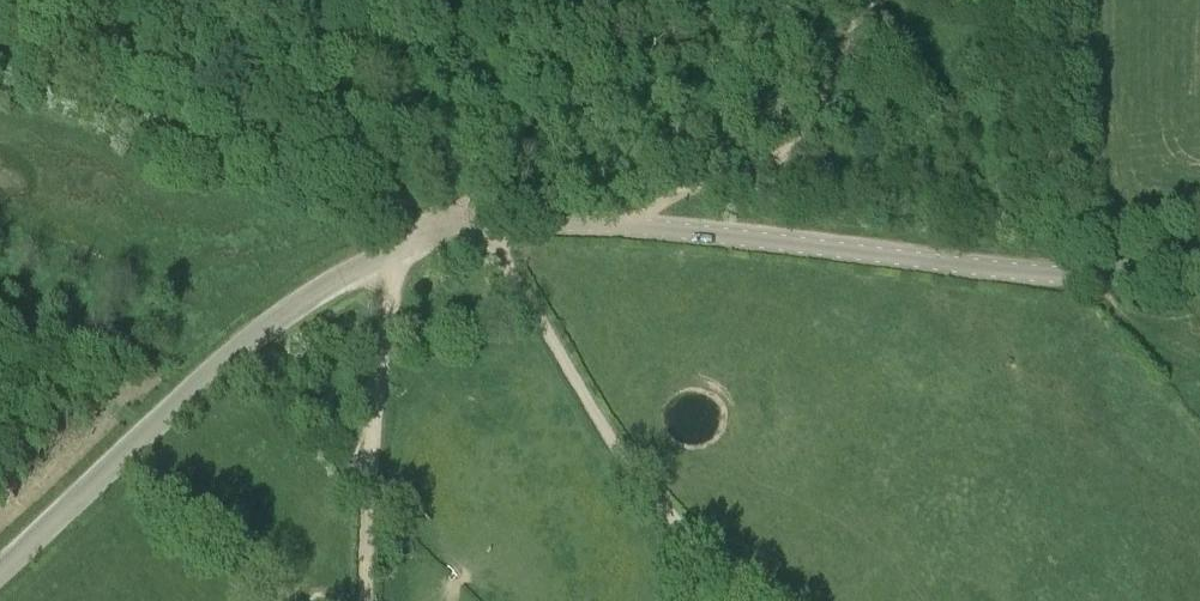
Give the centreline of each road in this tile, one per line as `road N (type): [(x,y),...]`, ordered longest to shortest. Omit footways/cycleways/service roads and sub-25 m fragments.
road 1 (unclassified): [(0,569),(247,340),(362,264),(445,233),(527,223),(639,224),(1048,274),(1143,271),(1199,257)]
road 2 (track): [(0,66),(207,136),(391,168),(424,182),(473,227)]
road 3 (track): [(494,226),(511,272),(623,458),(668,514),(769,600)]
road 4 (track): [(390,252),(365,600)]
road 5 (track): [(872,0),(795,143),(766,163),(653,203),(639,224)]

